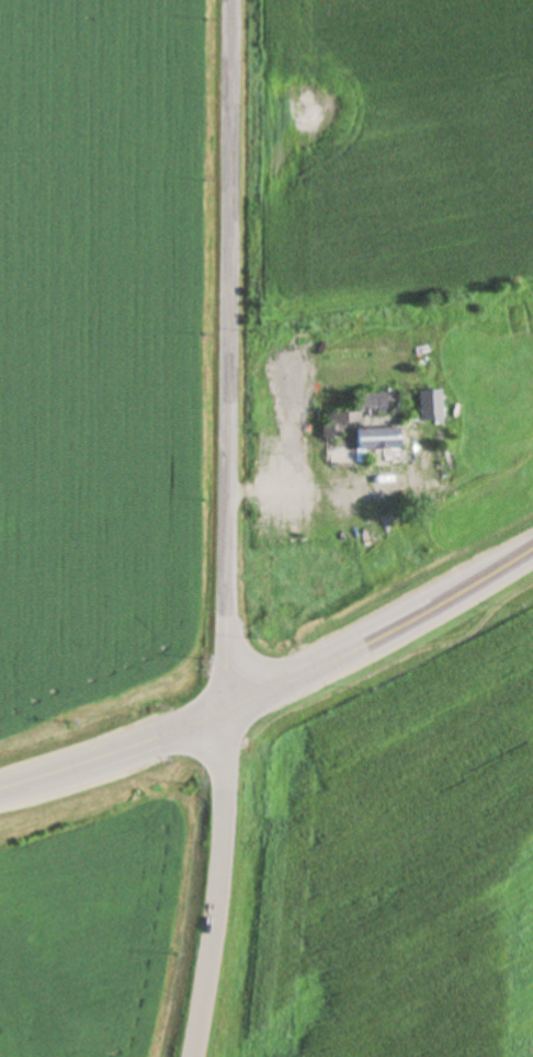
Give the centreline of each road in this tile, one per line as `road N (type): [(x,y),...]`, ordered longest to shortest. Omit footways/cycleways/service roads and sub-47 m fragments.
road 1 (tertiary): [(215,714),(230,641),(236,0)]
road 2 (primary): [(215,714),(340,664),(532,555)]
road 3 (residential): [(198,1056),(220,883),(226,765),(215,714)]
road 4 (primary): [(0,784),(215,714)]

